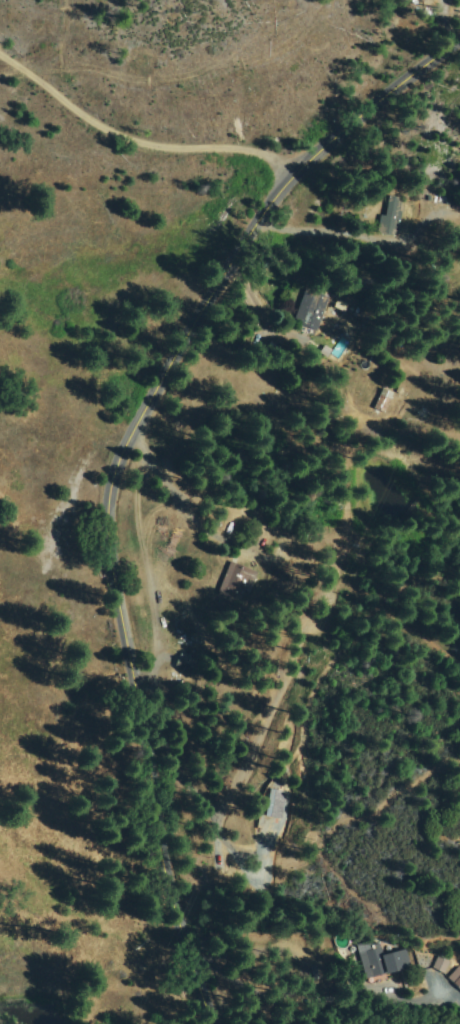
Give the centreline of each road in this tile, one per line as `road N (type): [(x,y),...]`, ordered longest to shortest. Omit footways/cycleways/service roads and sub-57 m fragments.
road 1 (secondary): [(233,1023),(179,880),(115,491),(142,426),(263,219),(304,169),(459,39)]
road 2 (residential): [(304,169),(169,138),(97,106),(60,67),(36,0)]

